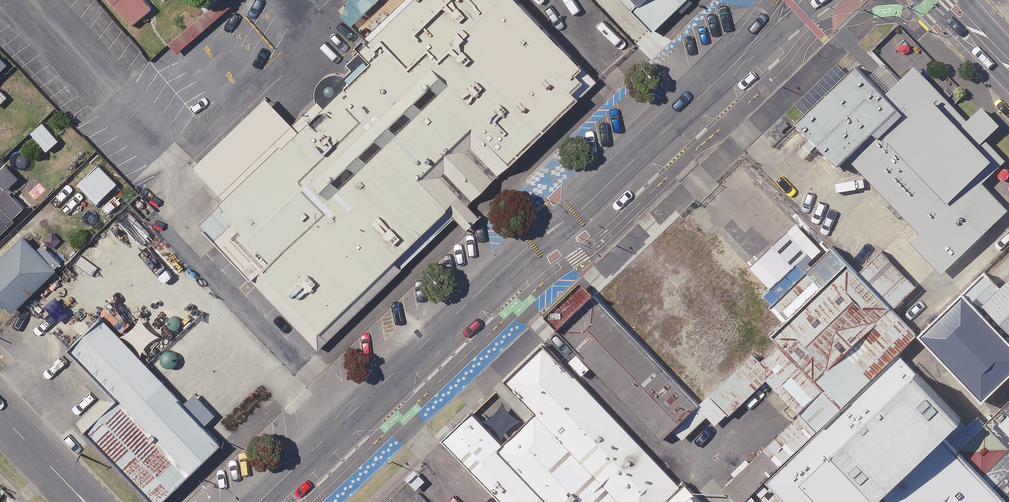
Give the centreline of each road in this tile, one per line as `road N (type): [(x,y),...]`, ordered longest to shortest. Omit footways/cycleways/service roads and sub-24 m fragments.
road 1 (tertiary): [(278,484),(532,243),(576,215),(698,100)]
road 2 (tertiary): [(820,0),(698,100)]
road 3 (tertiary): [(698,100),(776,0)]

